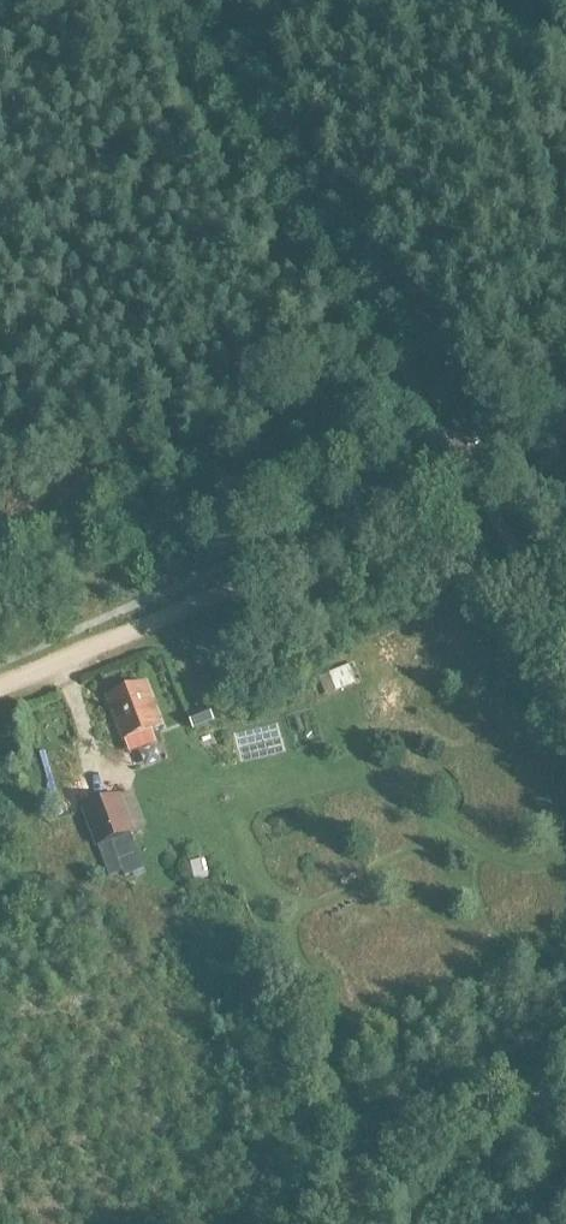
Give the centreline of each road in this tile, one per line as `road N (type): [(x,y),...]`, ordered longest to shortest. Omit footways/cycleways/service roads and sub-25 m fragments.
road 1 (track): [(0,687),(565,438)]
road 2 (track): [(565,1038),(391,1143),(349,1182),(279,1223)]
road 3 (unclassified): [(565,637),(460,462)]

